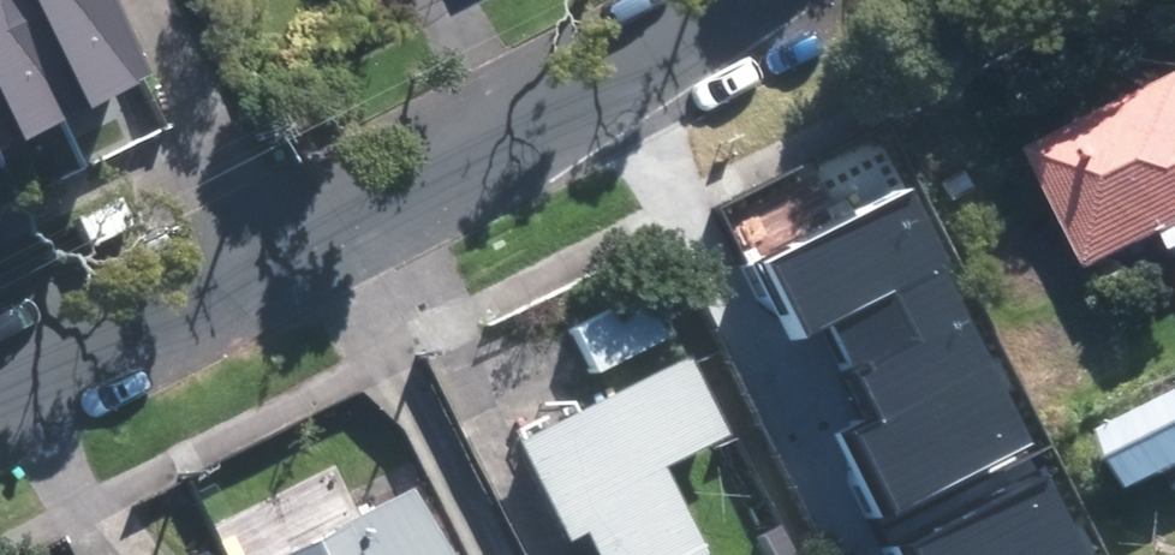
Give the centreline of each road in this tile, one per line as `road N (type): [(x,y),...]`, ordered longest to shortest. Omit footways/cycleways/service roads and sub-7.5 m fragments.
road 1 (residential): [(0,394),(758,0)]

